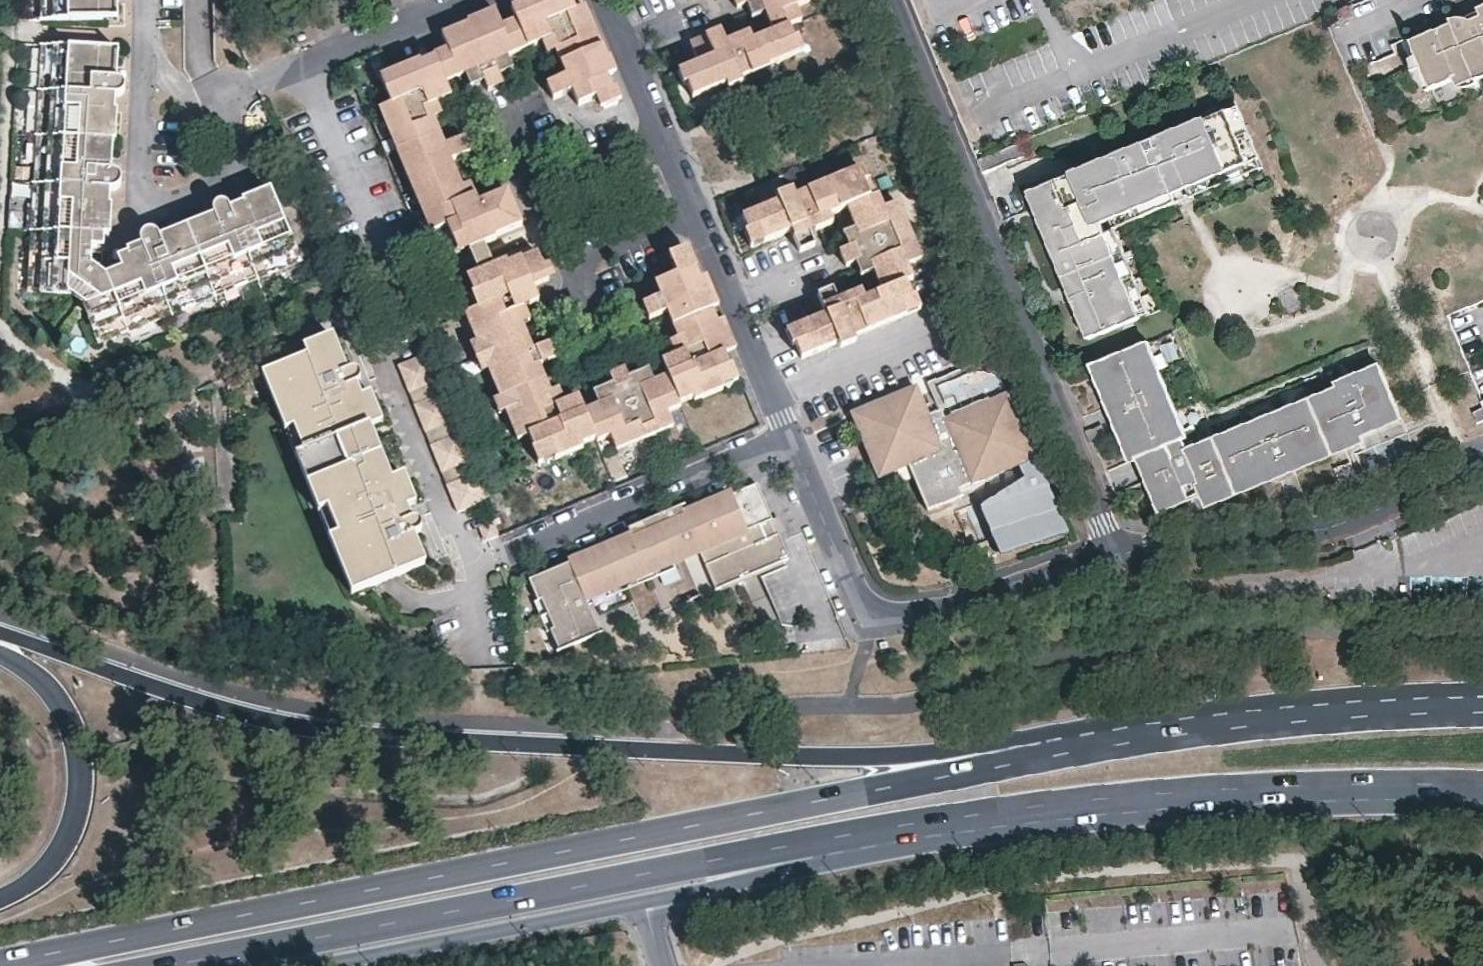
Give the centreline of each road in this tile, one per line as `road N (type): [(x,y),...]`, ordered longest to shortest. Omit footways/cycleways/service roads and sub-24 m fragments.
road 1 (secondary): [(1101,740),(0,961)]
road 2 (primary): [(1101,740),(857,755),(331,730),(246,713),(0,637)]
road 3 (secondary): [(157,965),(956,819)]
road 4 (residential): [(1116,554),(891,0)]
road 5 (primary): [(956,819),(1100,797),(1248,787),(1482,786)]
road 6 (residential): [(147,0),(142,185),(158,203),(234,175),(224,101),(306,62)]
road 7 (residential): [(1116,554),(976,596),(891,618),(876,614),(861,602),(793,435)]
road 8 (residential): [(1482,463),(1314,531),(1116,554)]
road 9 (primary): [(324,965),(647,901)]
road 10 (primary): [(647,901),(956,819)]
road 11 (secondary): [(0,647),(64,701),(77,728),(84,783),(72,832),(55,857),(36,879),(0,898)]
road 12 (residential): [(793,435),(498,556)]
road 13 (primary): [(1417,704),(1101,740)]
road 14 (residential): [(398,296),(306,62)]
road 15 (residential): [(598,339),(566,264),(698,213)]
road 16 (residential): [(500,130),(518,180),(663,130)]
road 17 (residential): [(306,62),(460,0)]
road 18 (residential): [(793,435),(735,302)]

